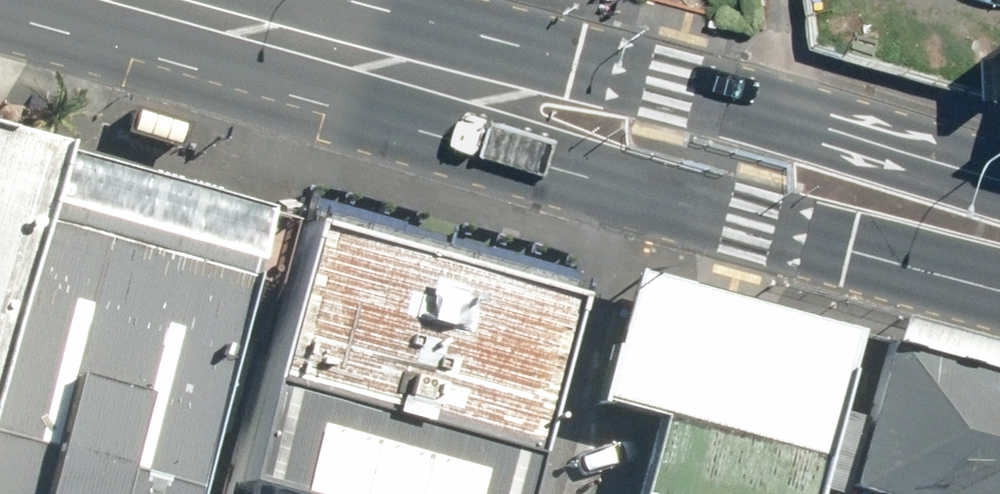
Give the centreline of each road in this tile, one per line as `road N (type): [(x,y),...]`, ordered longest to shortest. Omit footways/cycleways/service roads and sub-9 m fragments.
road 1 (primary): [(999,289),(572,167),(334,42)]
road 2 (primary): [(334,42),(610,77),(999,181)]
road 3 (primary): [(334,42),(178,0)]

